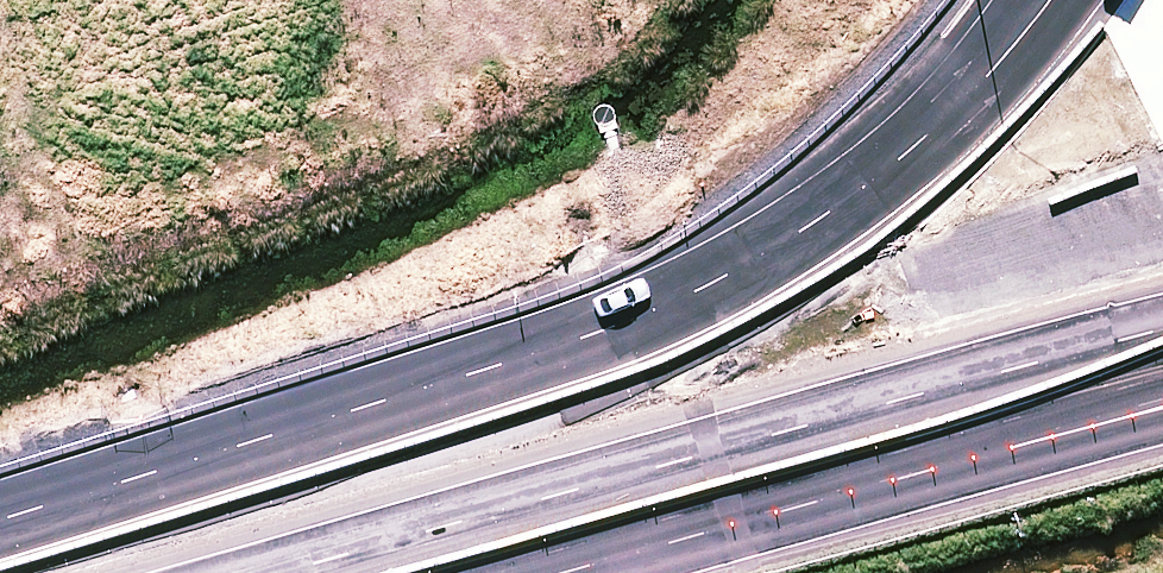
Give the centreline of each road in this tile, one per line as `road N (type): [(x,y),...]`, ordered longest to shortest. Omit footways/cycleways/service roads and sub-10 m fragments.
road 1 (trunk): [(0,550),(243,478),(640,342),(917,140),(1046,0)]
road 2 (trunk): [(1010,291),(983,359),(982,426),(987,480),(1015,541),(878,459),(751,422)]
road 3 (trunk): [(751,422),(417,572)]
road 4 (trunk): [(1010,291),(751,422)]
road 5 (trunk): [(1162,210),(1010,291)]

